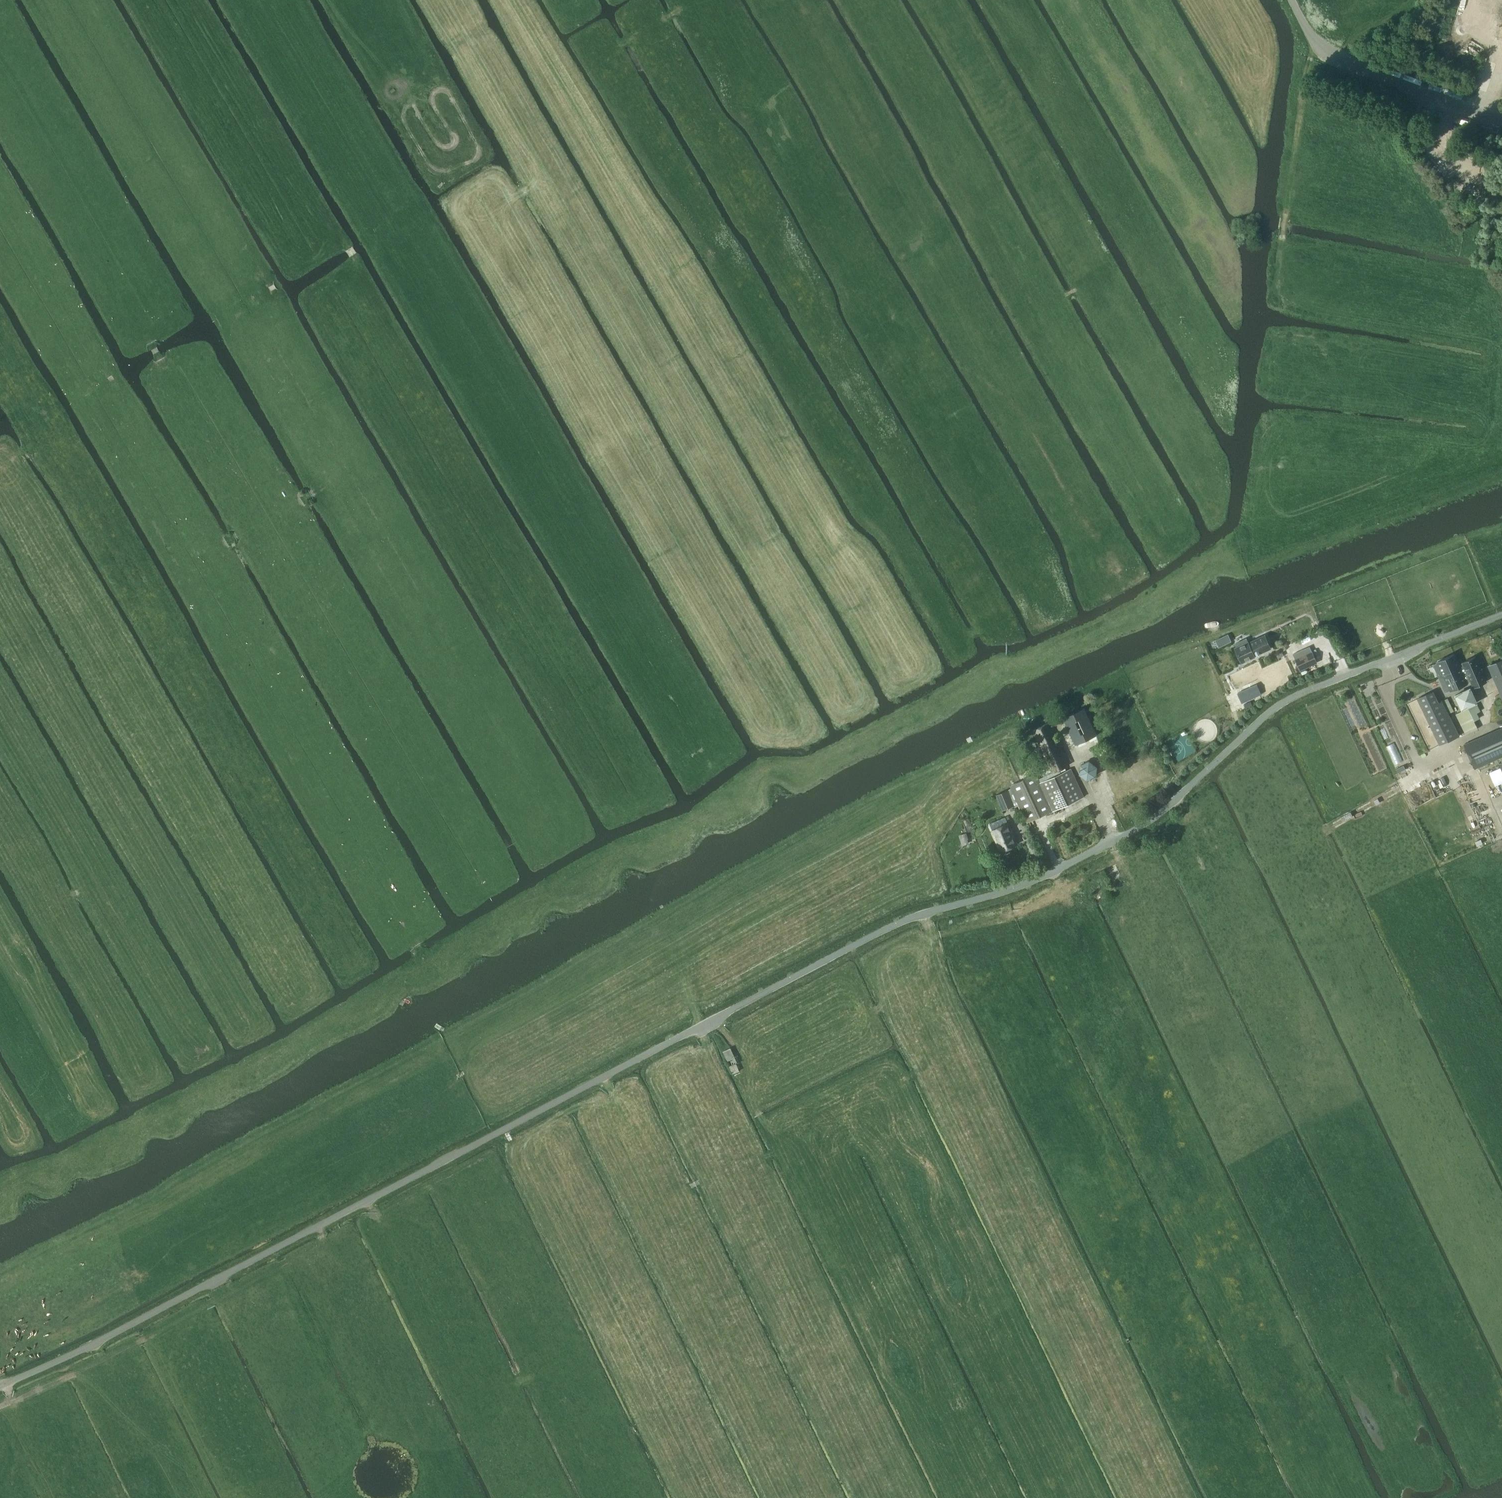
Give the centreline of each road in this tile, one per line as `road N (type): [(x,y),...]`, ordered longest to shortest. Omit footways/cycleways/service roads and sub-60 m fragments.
road 1 (unclassified): [(0,1385),(883,930),(1060,869),(1147,823),(1288,699),(1501,615)]
road 2 (track): [(1282,252),(1300,92),(1319,43)]

